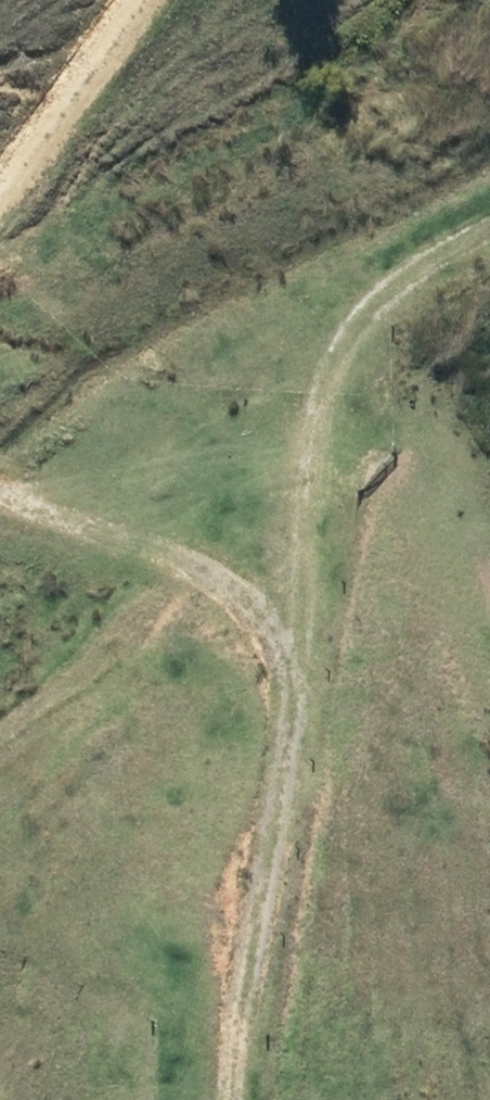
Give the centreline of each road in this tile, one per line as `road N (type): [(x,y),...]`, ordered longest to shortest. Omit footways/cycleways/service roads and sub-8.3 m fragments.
road 1 (track): [(245,1099),(236,882),(291,686),(210,557),(93,507),(0,446)]
road 2 (track): [(291,686),(341,361),(489,251)]
road 3 (track): [(0,230),(58,105),(132,0)]

